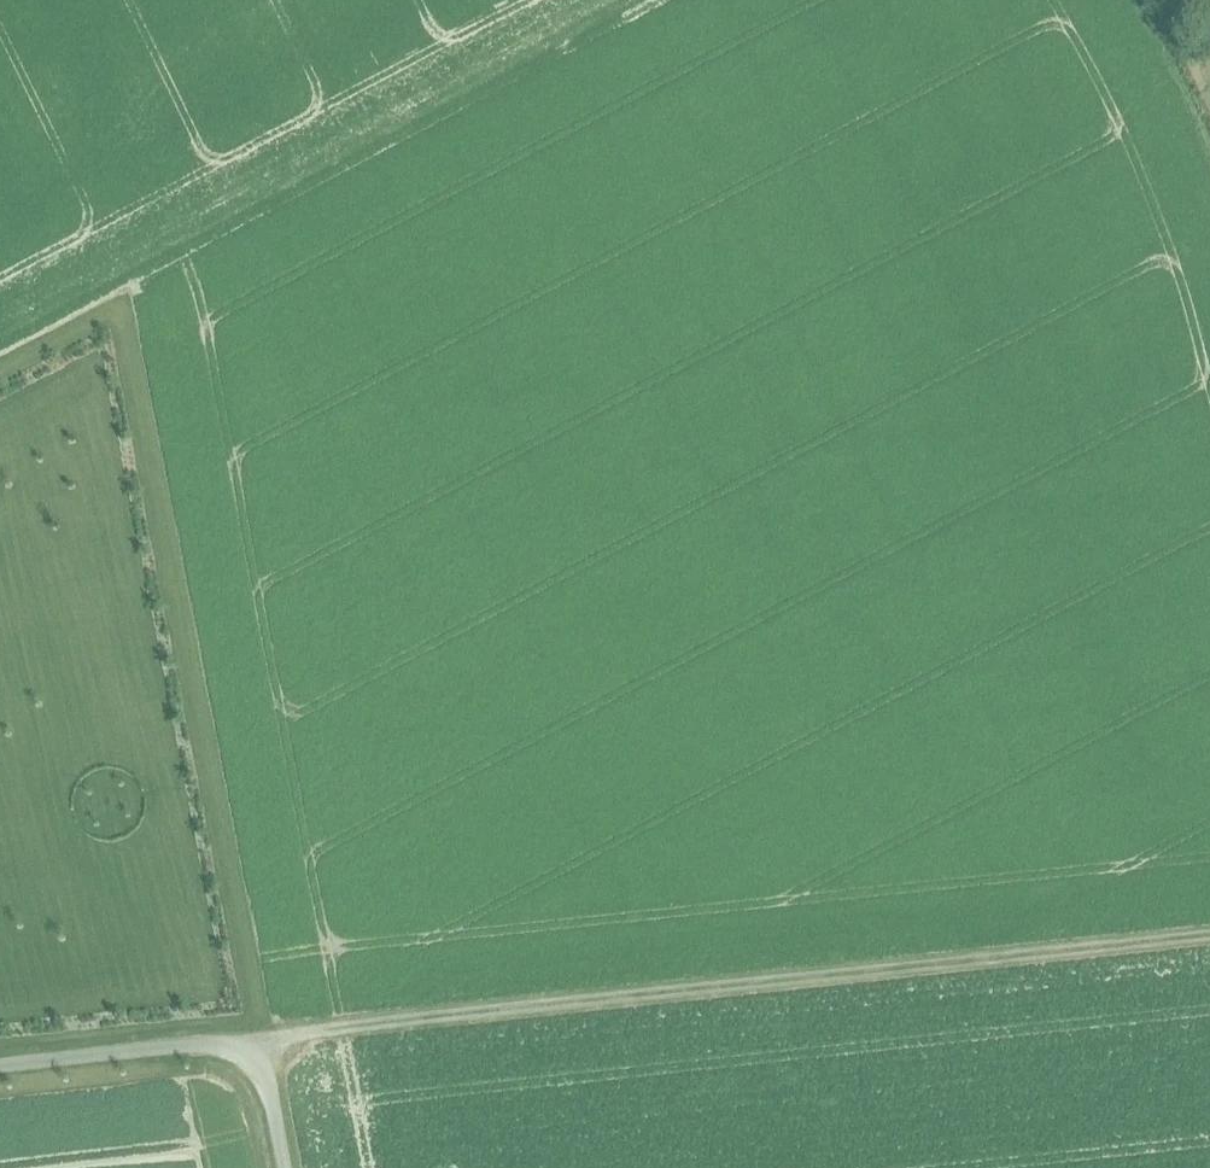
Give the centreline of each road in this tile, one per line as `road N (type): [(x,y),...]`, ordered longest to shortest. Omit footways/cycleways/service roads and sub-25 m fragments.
road 1 (track): [(253,1062),(297,1045),(1209,943)]
road 2 (unclassified): [(284,1167),(267,1085),(253,1062),(224,1053),(0,1074)]

